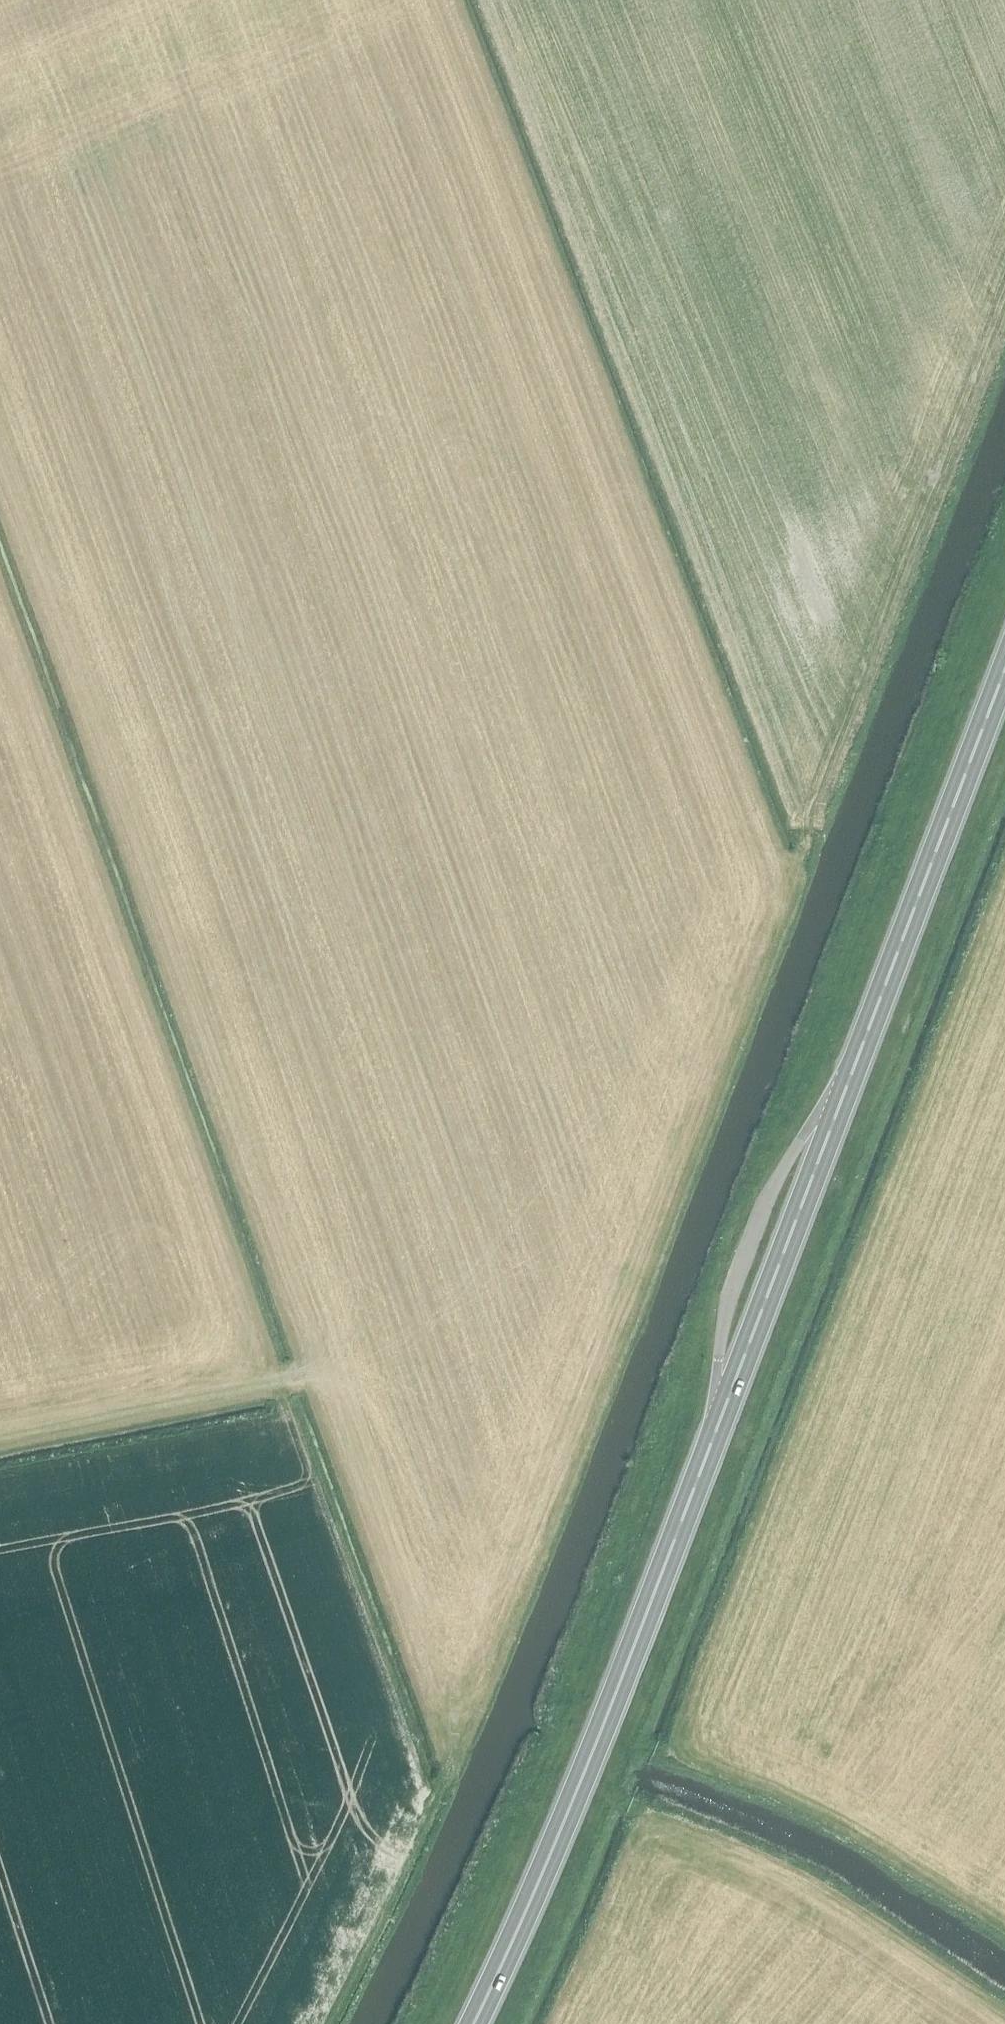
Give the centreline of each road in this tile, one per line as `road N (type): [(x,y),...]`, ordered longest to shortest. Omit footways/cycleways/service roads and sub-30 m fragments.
road 1 (trunk): [(472,2023),(1004,664)]

